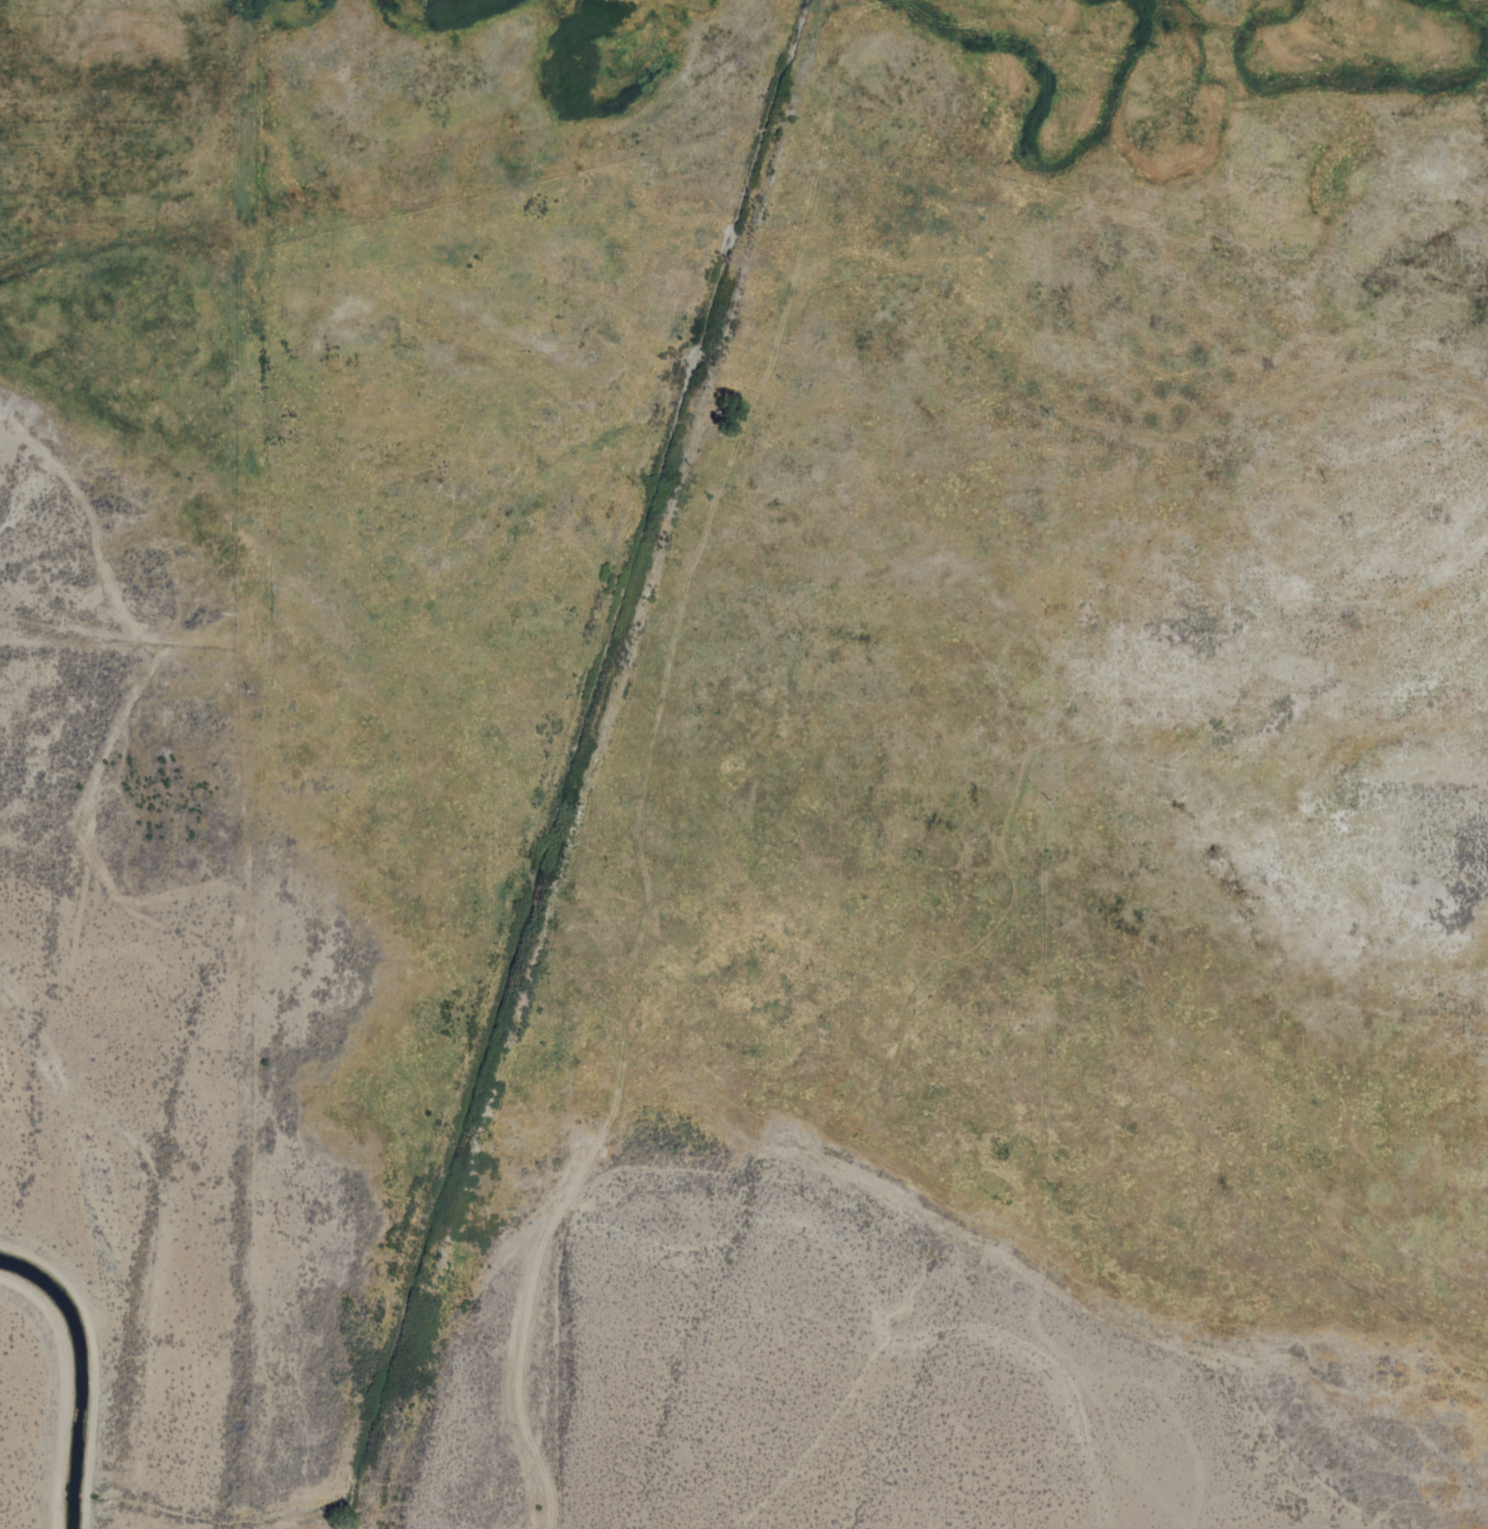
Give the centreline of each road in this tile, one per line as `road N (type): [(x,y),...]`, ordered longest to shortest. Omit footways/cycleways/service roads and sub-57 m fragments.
road 1 (track): [(545,1528),(515,1396),(531,1278),(614,1112),(625,981),(643,894),(635,841),(641,787),(668,648),(690,567),(793,306),(812,292),(919,271),(977,290),(1040,344),(1159,376),(1241,410),(1280,408),(1379,375),(1487,401)]
road 2 (track): [(0,1245),(49,1266),(83,1304),(92,1329),(89,1528)]
road 3 (track): [(0,1275),(50,1309),(66,1345),(56,1528)]

